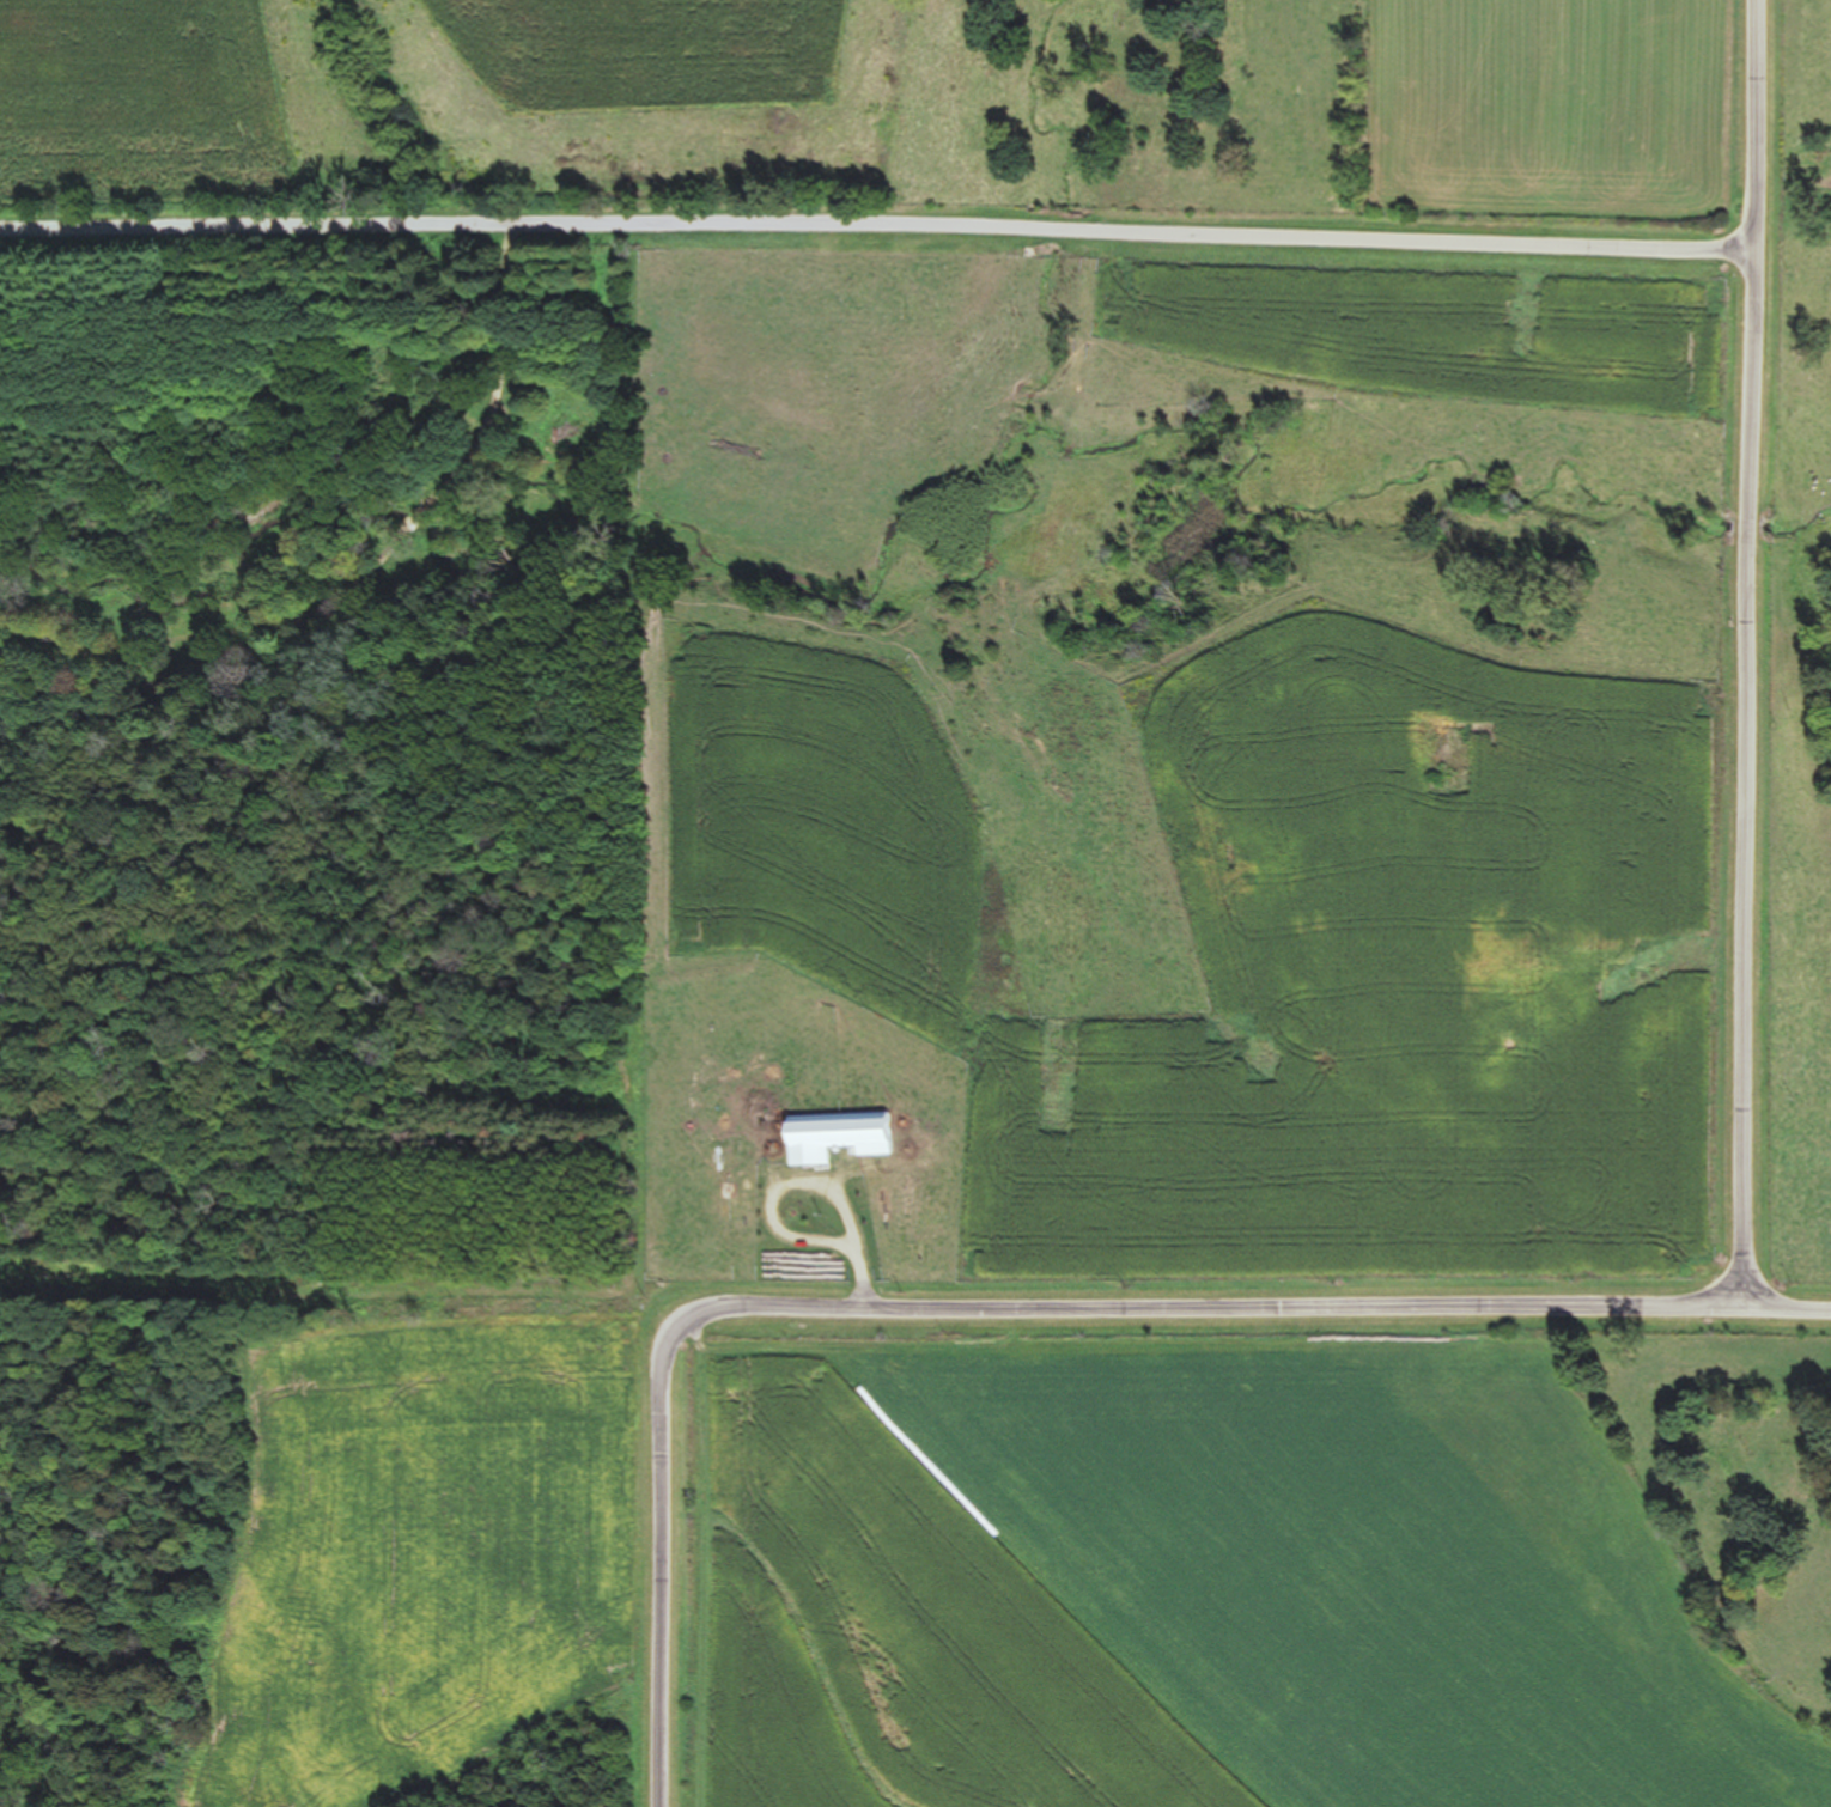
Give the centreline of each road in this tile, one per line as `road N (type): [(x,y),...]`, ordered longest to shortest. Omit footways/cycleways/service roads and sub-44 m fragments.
road 1 (residential): [(1753,249),(0,233)]
road 2 (residential): [(671,1806),(673,1347),(720,1308),(1748,1308)]
road 3 (residential): [(1748,1308),(1754,0)]

